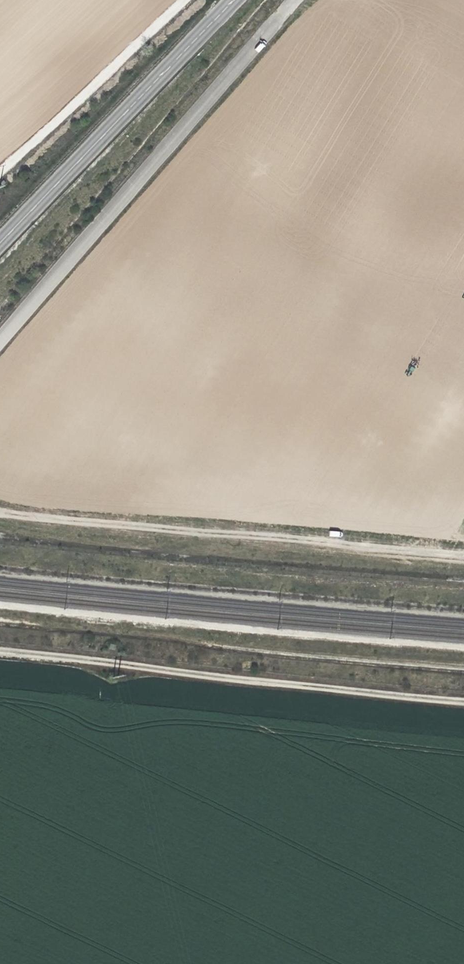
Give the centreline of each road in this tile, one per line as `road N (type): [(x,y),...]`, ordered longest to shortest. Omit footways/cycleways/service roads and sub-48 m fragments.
road 1 (track): [(463,698),(0,653)]
road 2 (unclassified): [(292,0),(0,343)]
road 3 (secondary): [(0,242),(233,0)]
road 4 (track): [(0,173),(182,0)]

